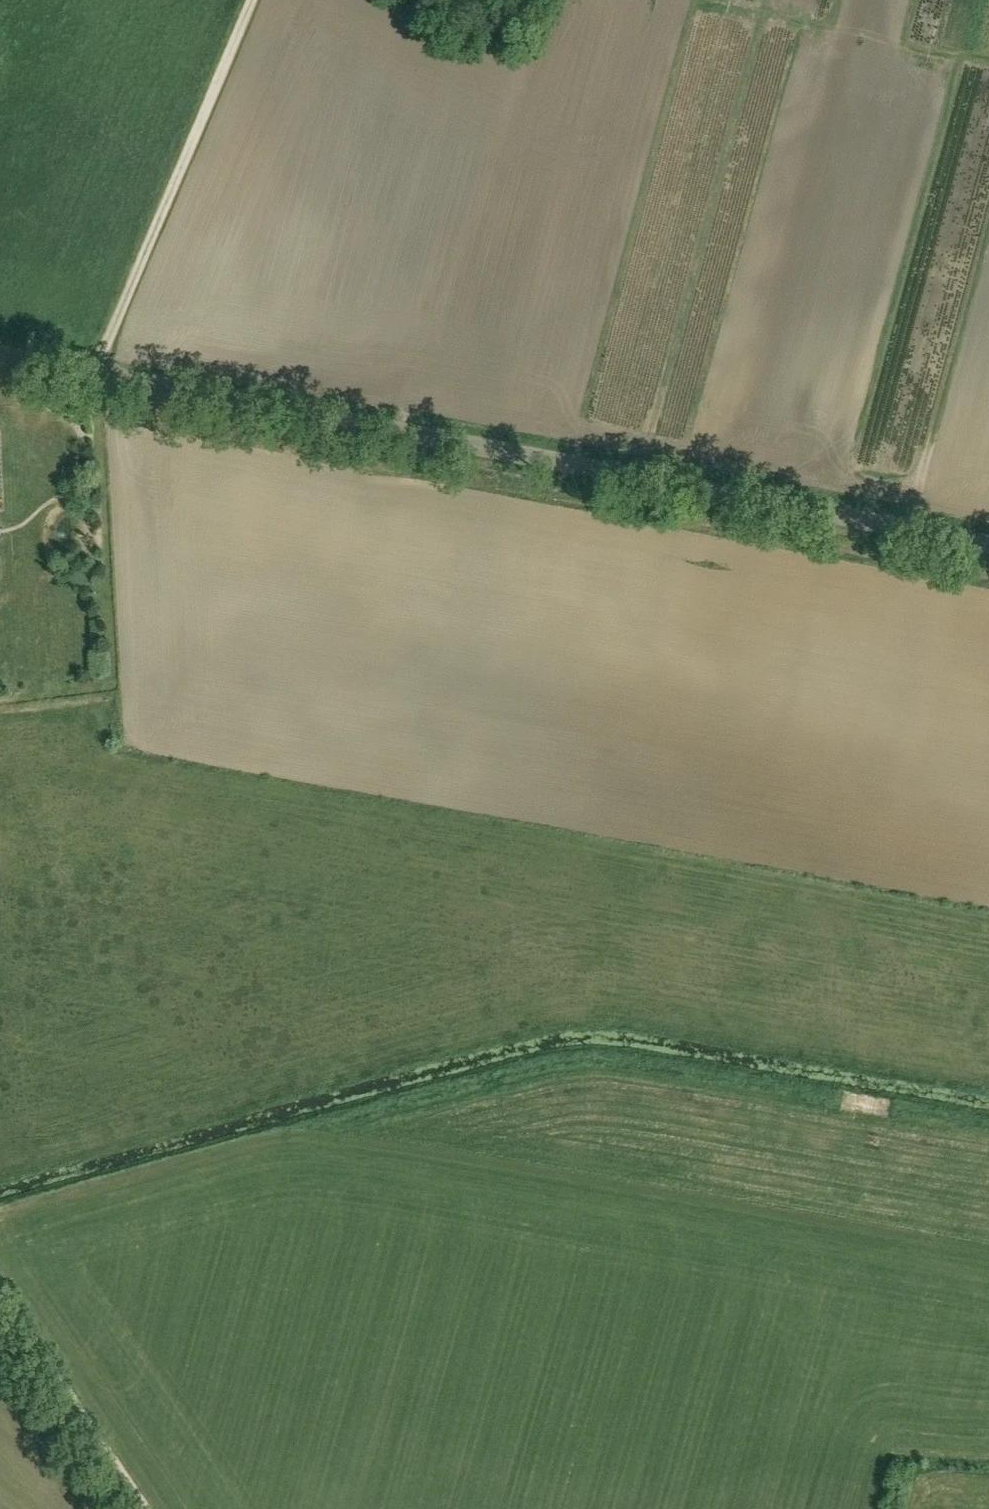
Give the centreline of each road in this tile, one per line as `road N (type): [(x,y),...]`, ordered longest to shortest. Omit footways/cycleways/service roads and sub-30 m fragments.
road 1 (tertiary): [(988,544),(0,355)]
road 2 (unclassified): [(140,1508),(0,1300)]

